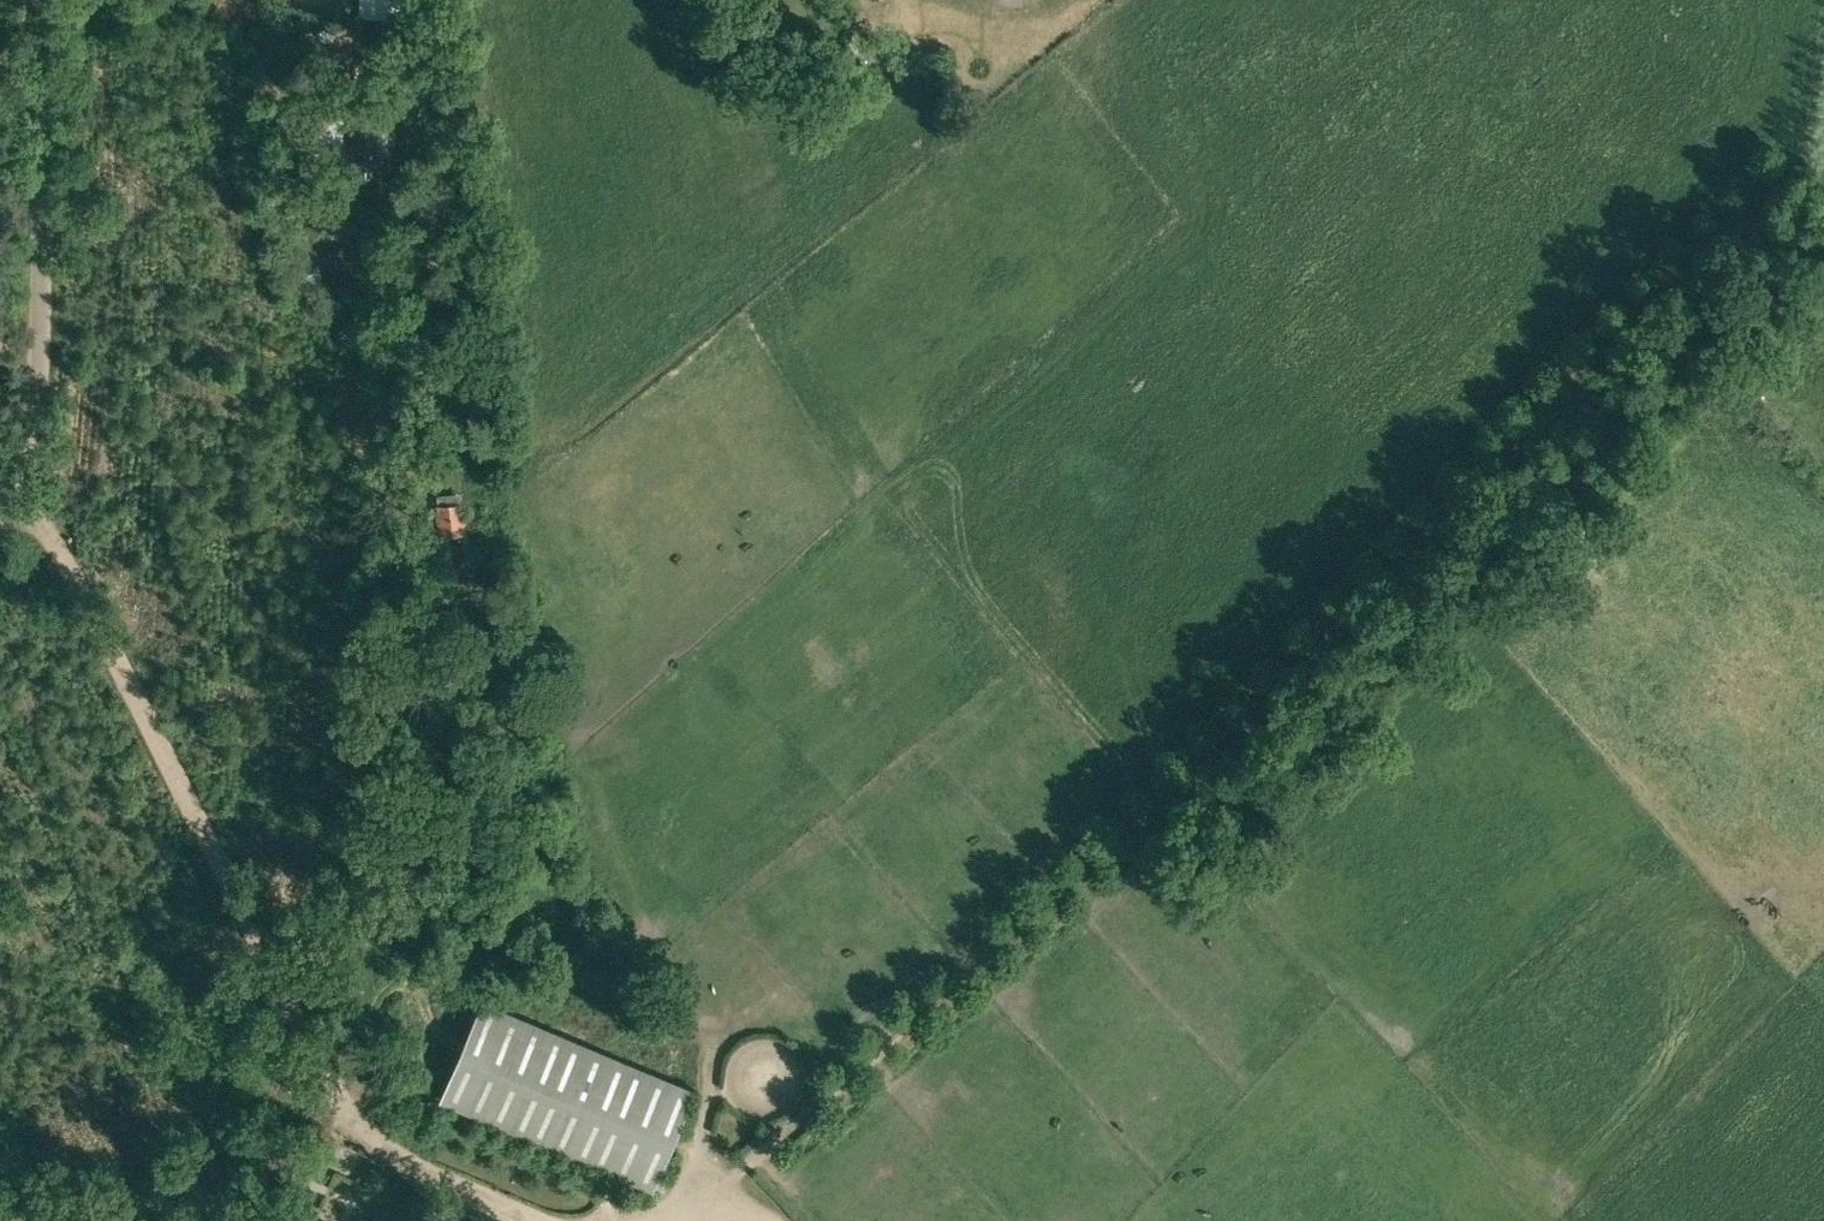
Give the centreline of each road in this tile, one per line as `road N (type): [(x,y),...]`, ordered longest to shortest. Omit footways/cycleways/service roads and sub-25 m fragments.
road 1 (unclassified): [(0,521),(33,459),(43,421),(52,0)]

